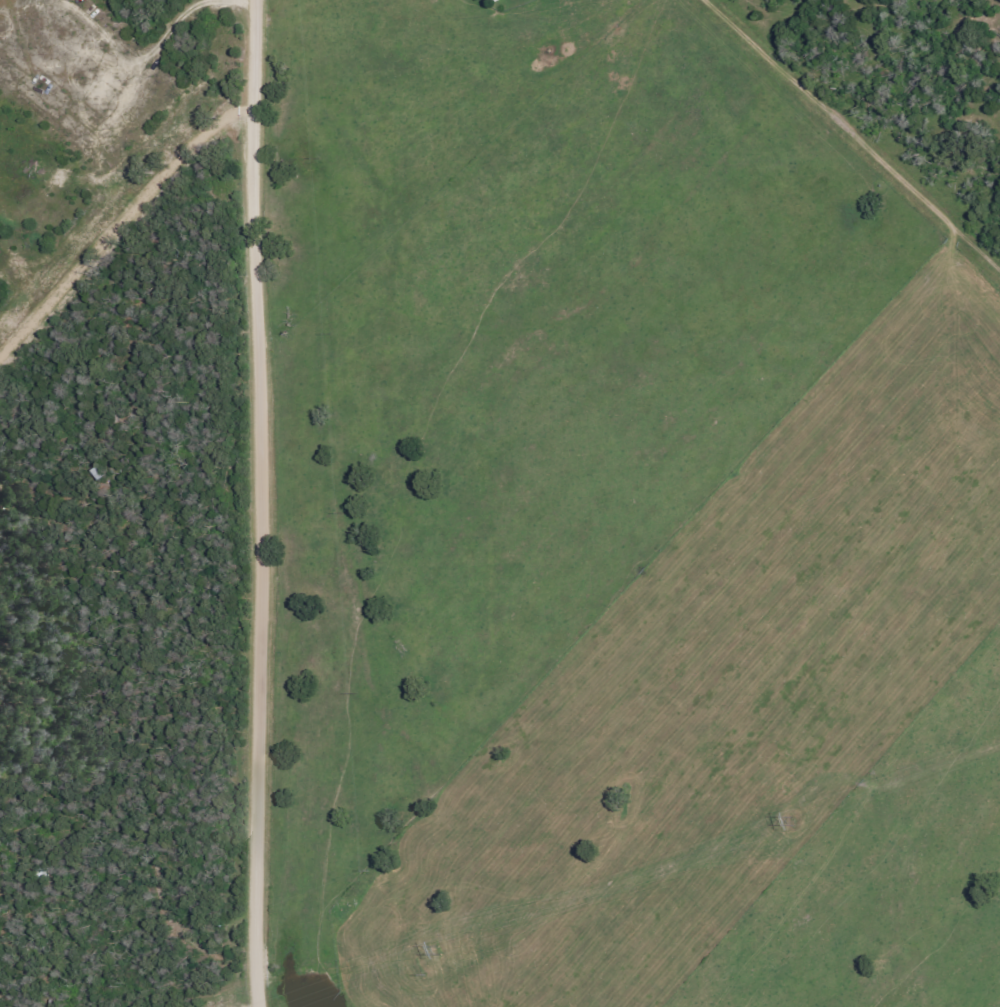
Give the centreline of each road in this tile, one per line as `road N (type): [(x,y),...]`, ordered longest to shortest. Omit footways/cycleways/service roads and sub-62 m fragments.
road 1 (tertiary): [(260,1006),(257,0)]
road 2 (residential): [(715,0),(999,267)]

